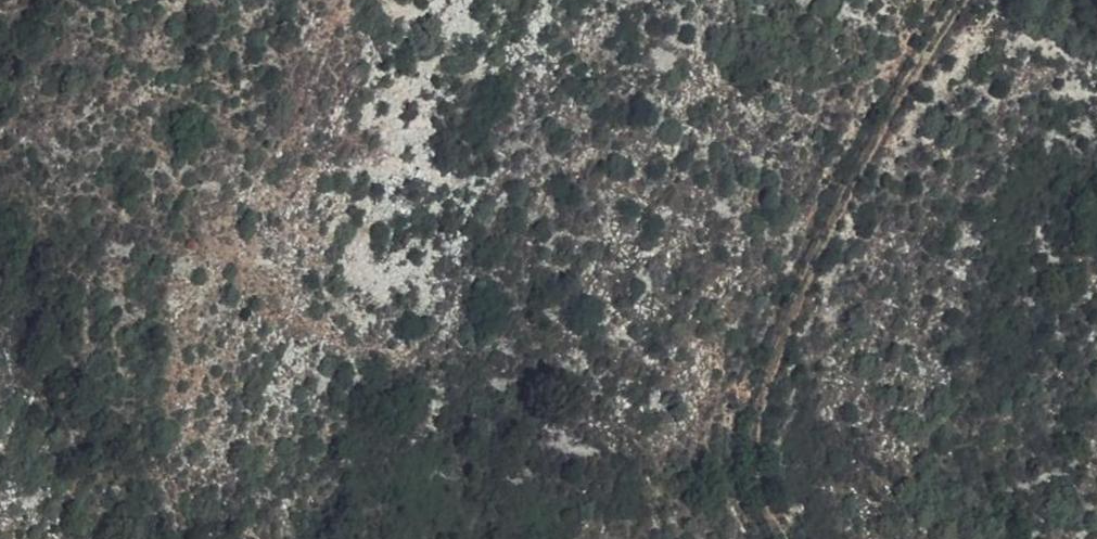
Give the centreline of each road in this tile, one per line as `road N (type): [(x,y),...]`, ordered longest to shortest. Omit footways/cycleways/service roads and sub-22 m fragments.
road 1 (track): [(786,538),(754,464),(762,388),(857,171),(964,0)]

